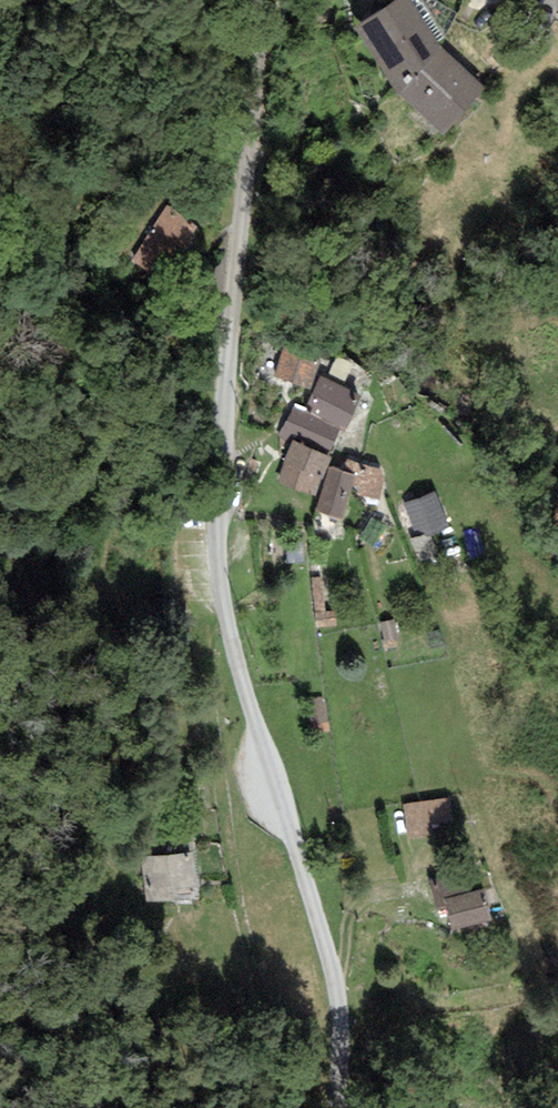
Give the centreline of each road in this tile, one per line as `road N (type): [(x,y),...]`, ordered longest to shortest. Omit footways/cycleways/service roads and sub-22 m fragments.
road 1 (unclassified): [(334,1107),(340,1033),(330,958),(233,653),(220,573),(226,403),(263,0)]

